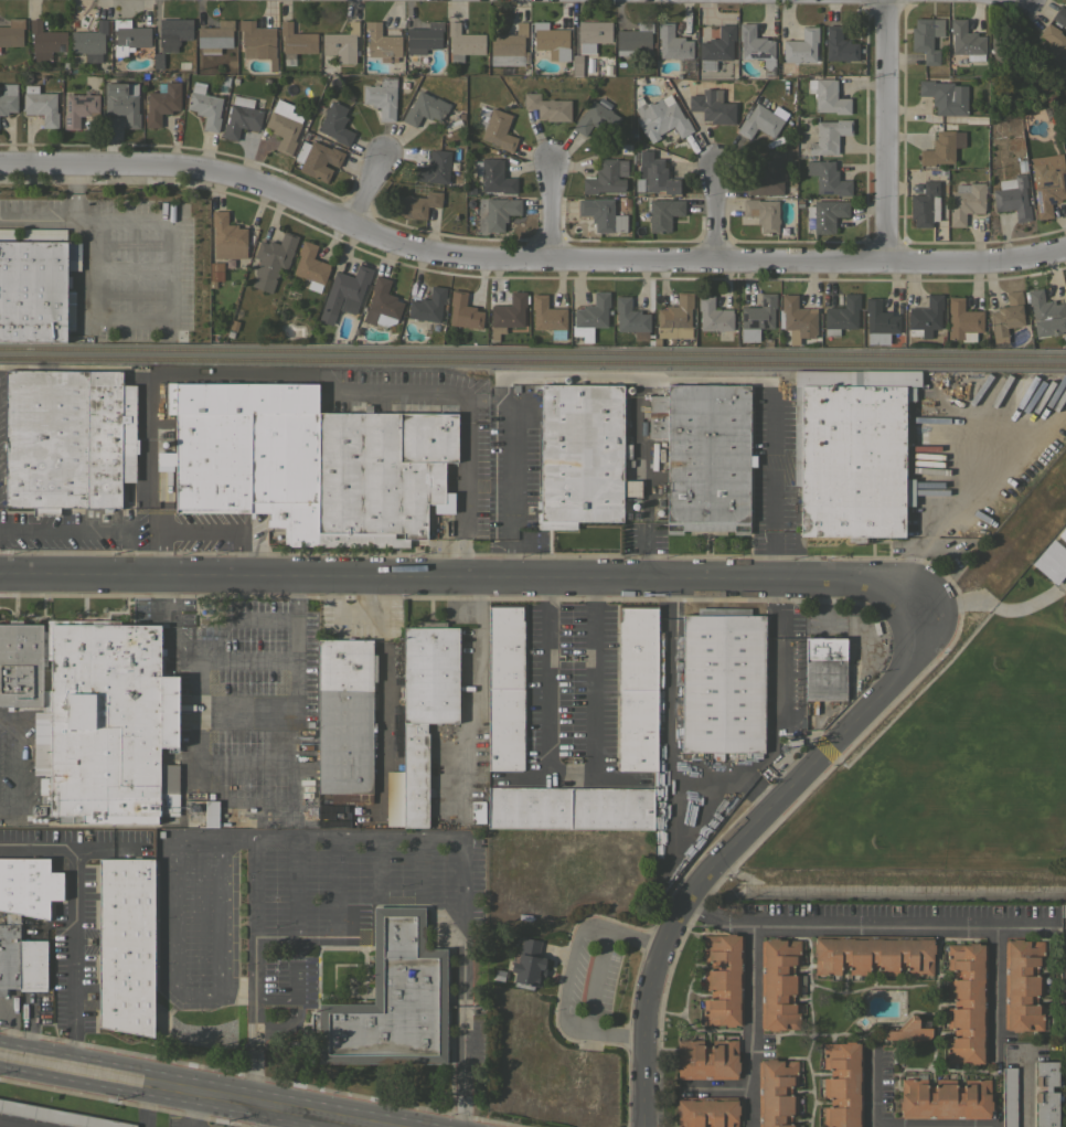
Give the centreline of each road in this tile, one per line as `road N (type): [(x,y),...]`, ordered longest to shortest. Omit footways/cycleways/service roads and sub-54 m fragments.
road 1 (residential): [(0,163),(177,164),(215,172),(412,248),(478,265),(881,262),(1065,249)]
road 2 (residential): [(0,574),(862,575),(927,607)]
road 3 (residential): [(927,607),(929,628),(894,684),(682,911),(653,984),(643,1126)]
road 4 (tertiary): [(0,1048),(381,1126)]
road 5 (residential): [(881,262),(883,0)]

